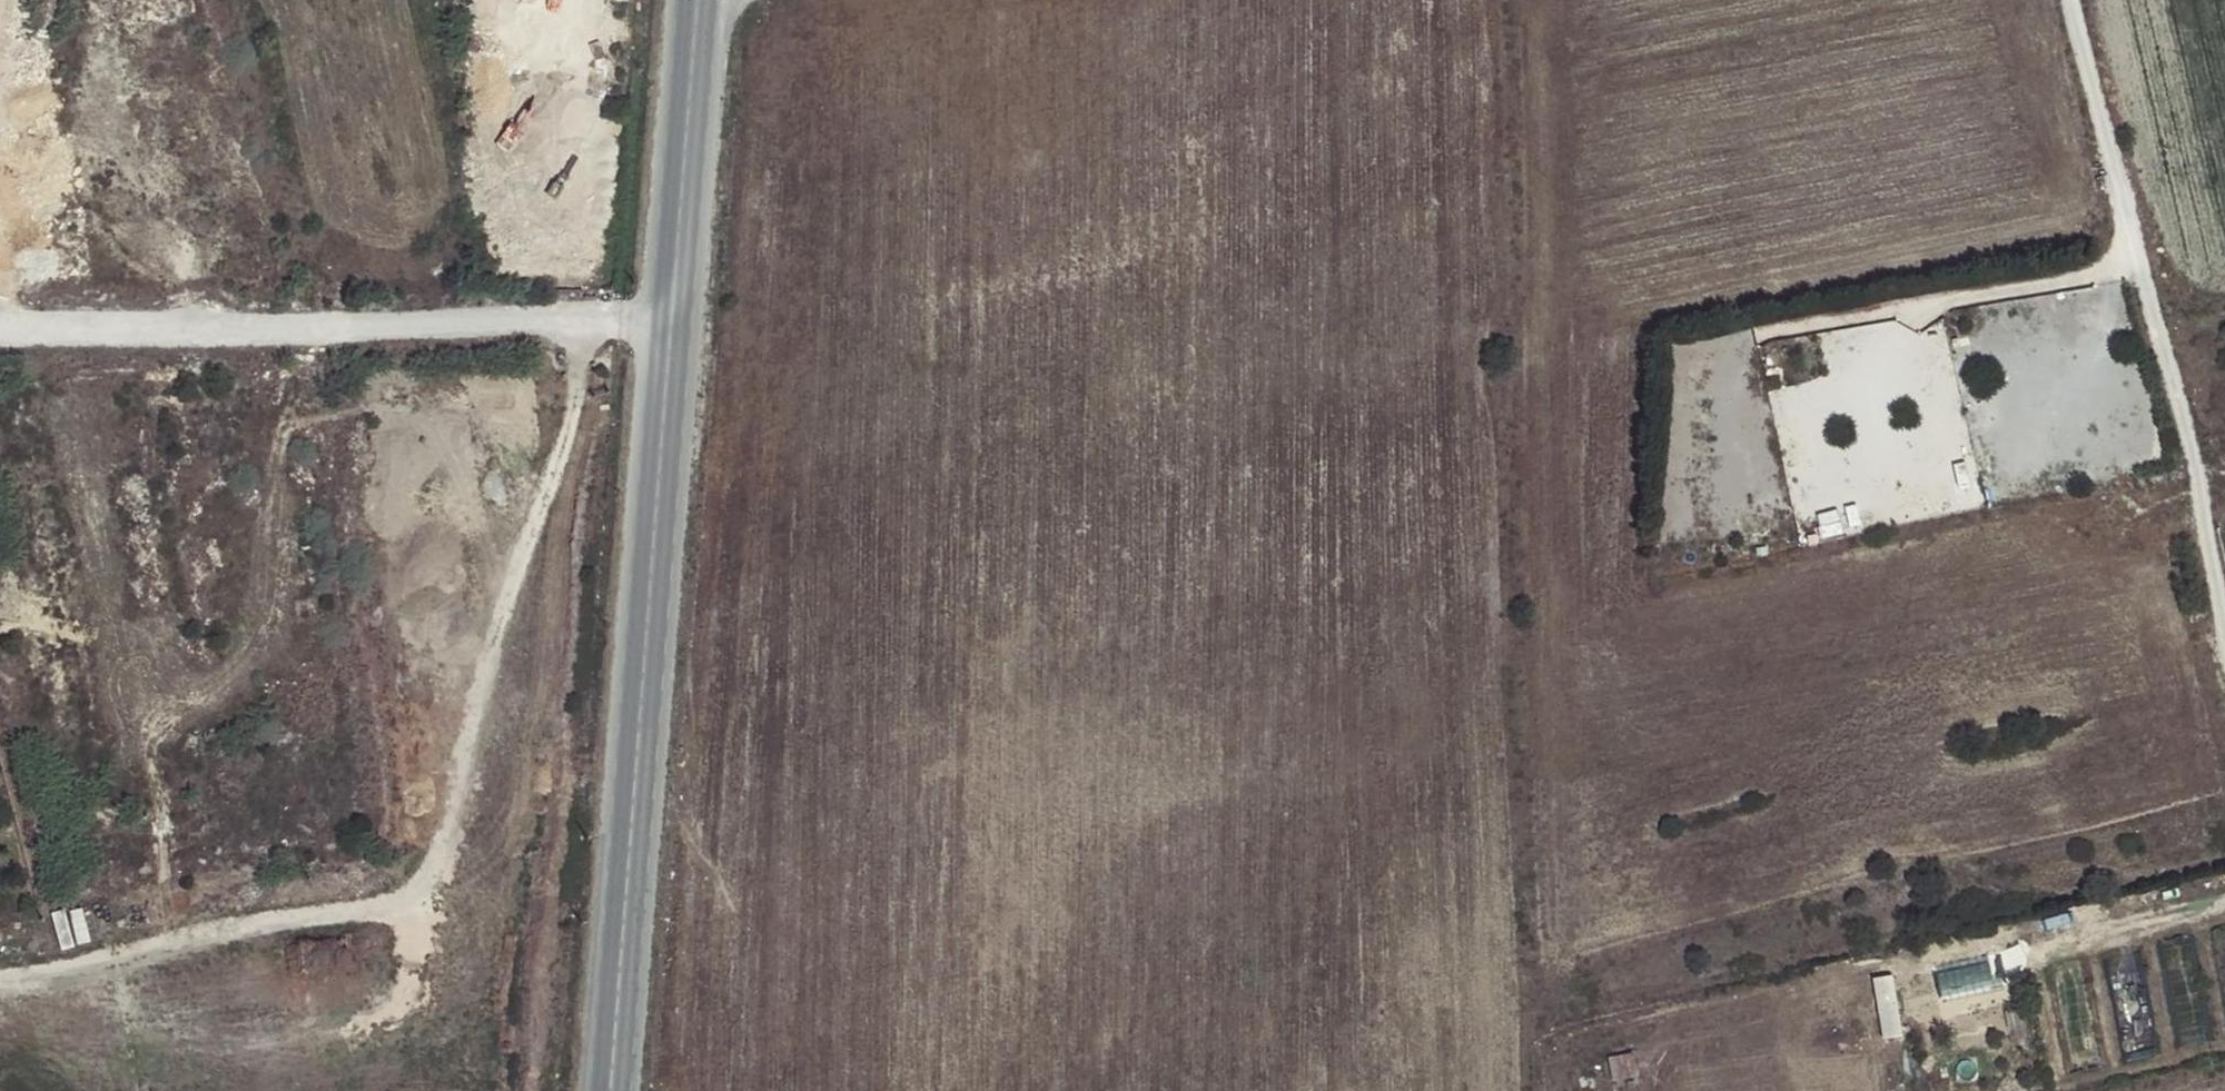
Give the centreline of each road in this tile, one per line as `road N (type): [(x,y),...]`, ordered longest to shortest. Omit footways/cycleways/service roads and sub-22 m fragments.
road 1 (track): [(1514,0),(1520,383),(1513,625),(1527,1090)]
road 2 (primary): [(611,1090),(674,319)]
road 3 (unclassified): [(674,319),(160,337),(0,332)]
road 4 (unclassified): [(2074,0),(2141,296),(2224,606)]
road 5 (primary): [(674,319),(699,0)]

